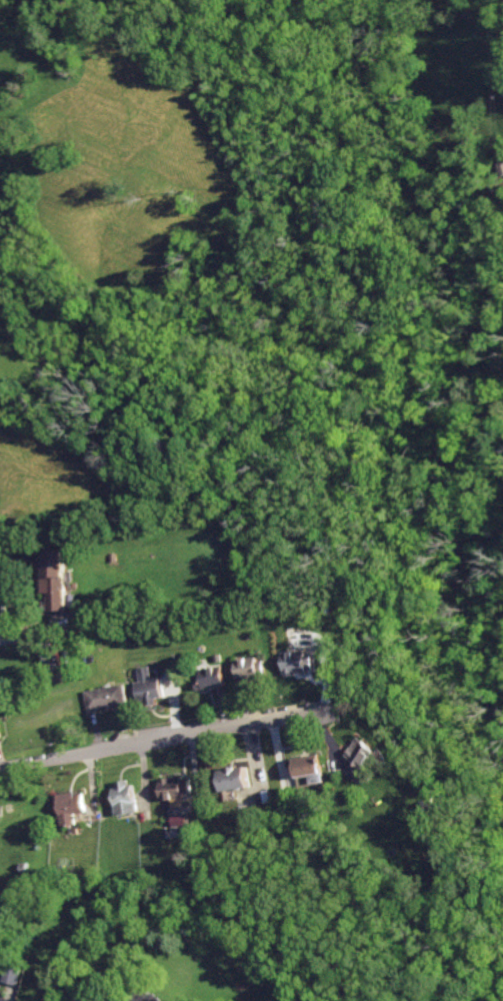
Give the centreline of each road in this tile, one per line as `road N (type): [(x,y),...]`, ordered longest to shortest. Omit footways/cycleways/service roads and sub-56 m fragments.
road 1 (residential): [(0,770),(325,714)]

